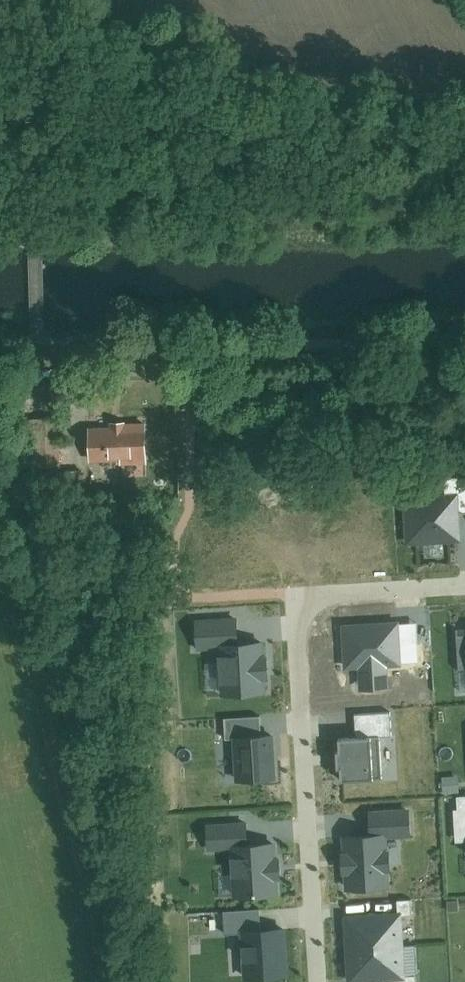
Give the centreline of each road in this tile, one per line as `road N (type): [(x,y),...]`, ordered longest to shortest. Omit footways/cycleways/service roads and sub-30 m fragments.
road 1 (residential): [(321,981),(300,623),(325,588),(464,582)]
road 2 (unclassified): [(464,342),(0,368)]
road 3 (track): [(0,229),(464,208)]
road 4 (track): [(41,367),(40,227)]

